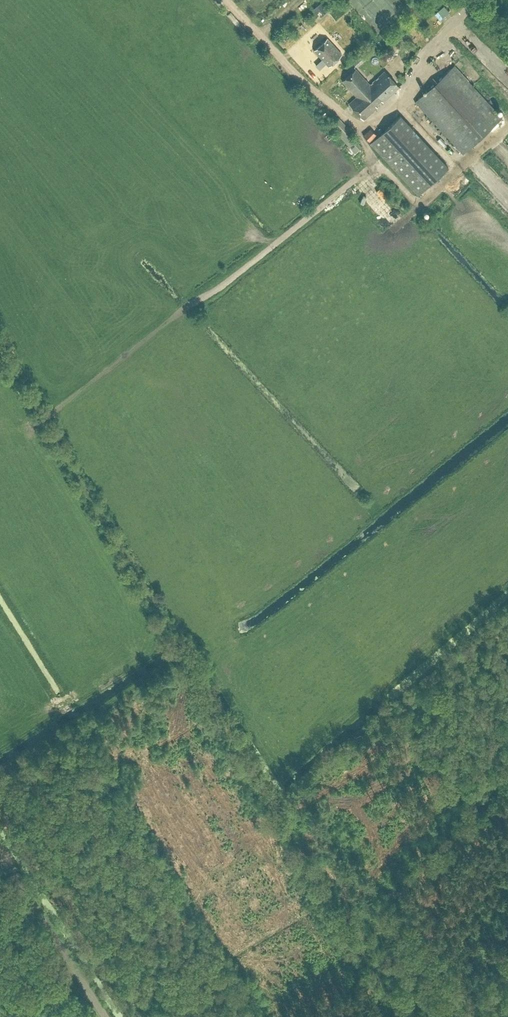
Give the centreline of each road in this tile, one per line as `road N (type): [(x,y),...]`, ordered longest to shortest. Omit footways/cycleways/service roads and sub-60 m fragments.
road 1 (track): [(401,1016),(0,345)]
road 2 (unclassified): [(106,1016),(0,851)]
road 3 (track): [(339,109),(227,0)]

